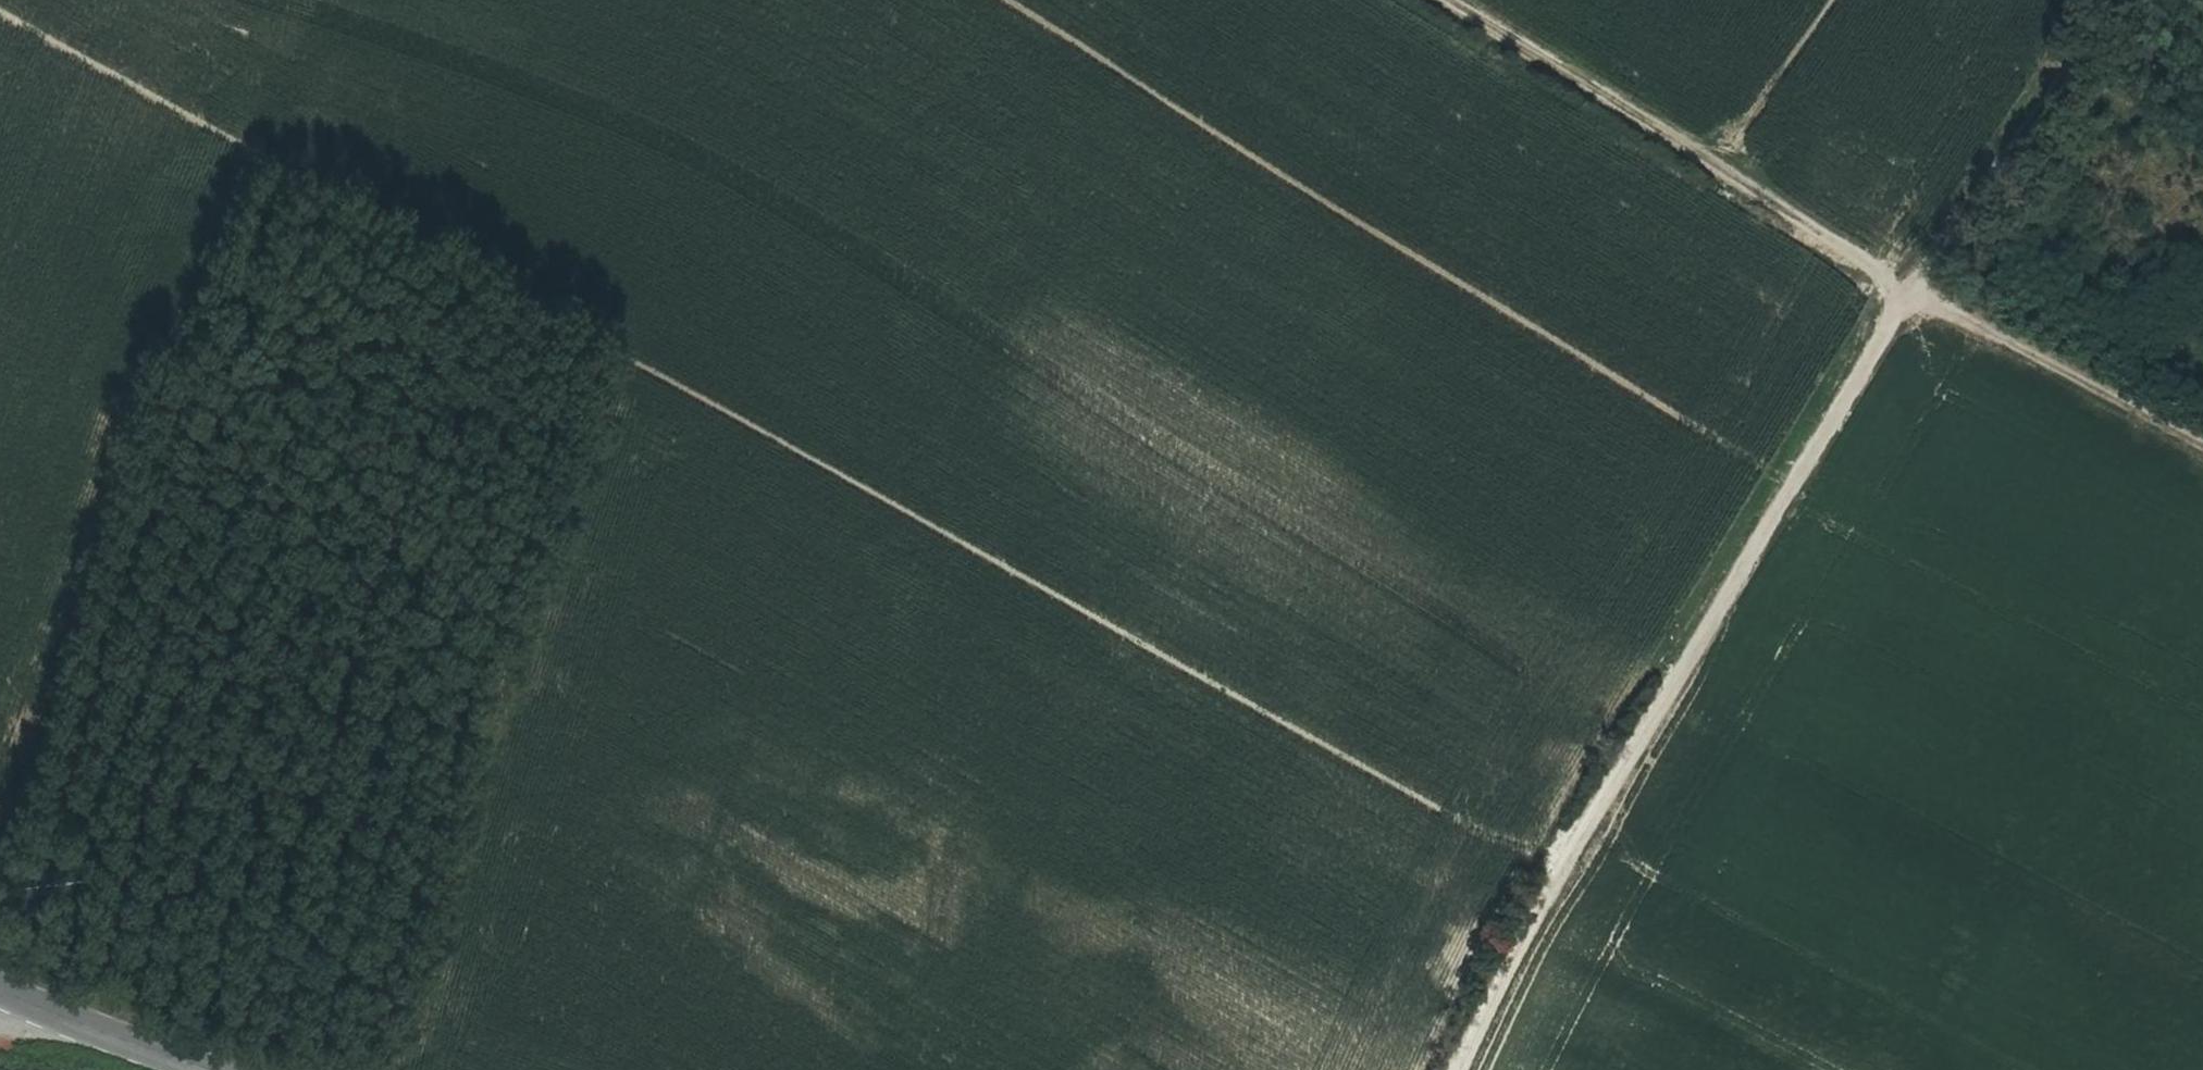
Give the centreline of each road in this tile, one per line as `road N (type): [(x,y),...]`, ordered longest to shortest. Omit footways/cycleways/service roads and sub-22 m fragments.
road 1 (track): [(1455,1069),(1537,889),(1909,293),(2114,0)]
road 2 (track): [(2202,444),(1909,293),(1437,0)]
road 3 (secondary): [(0,992),(212,1069)]

